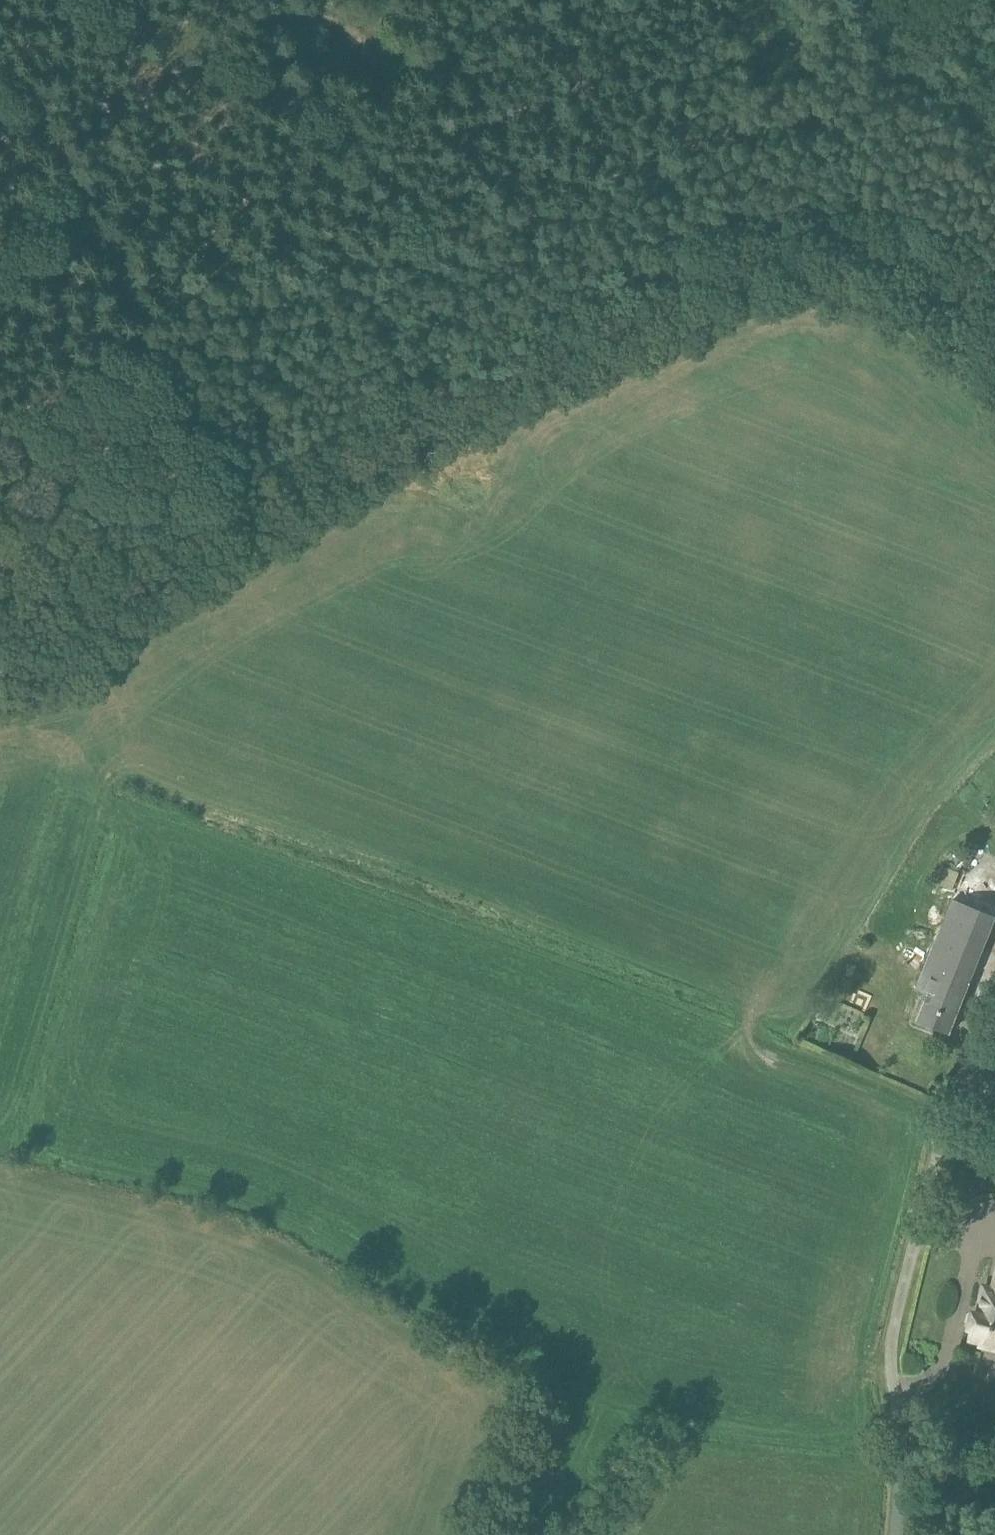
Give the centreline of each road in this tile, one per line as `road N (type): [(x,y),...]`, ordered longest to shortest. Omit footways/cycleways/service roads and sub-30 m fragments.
road 1 (unclassified): [(903,1534),(895,1386),(900,1297),(955,1114)]

